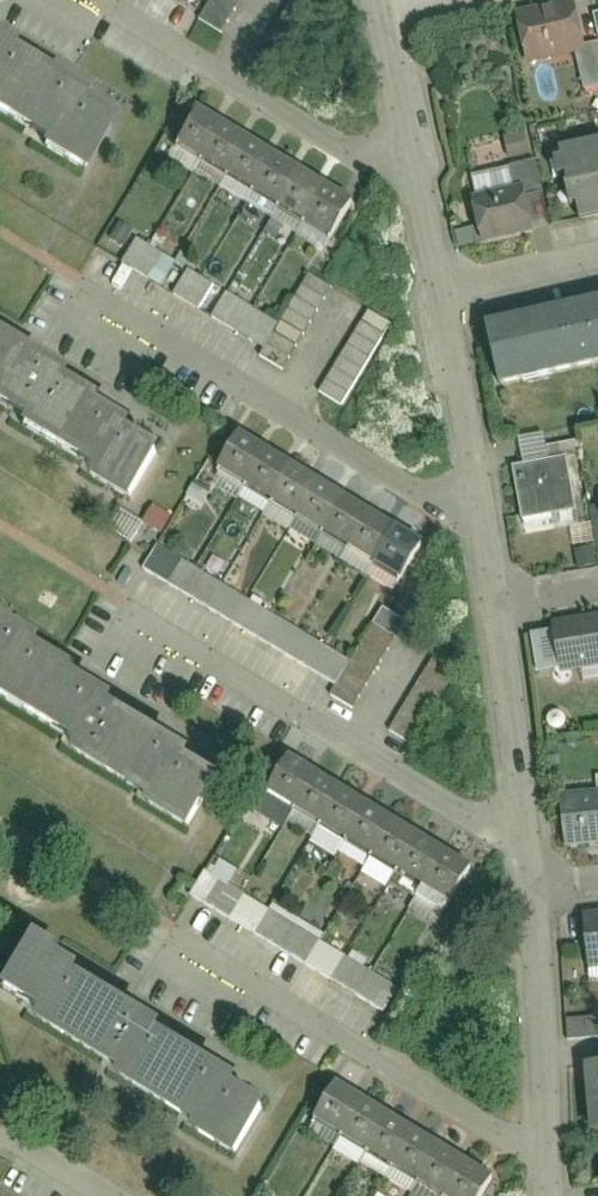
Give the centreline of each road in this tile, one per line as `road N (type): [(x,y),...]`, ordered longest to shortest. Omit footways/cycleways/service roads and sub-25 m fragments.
road 1 (residential): [(121,598),(533,852)]
road 2 (residential): [(75,278),(484,522)]
road 3 (residential): [(177,935),(548,1160)]
road 4 (residential): [(86,0),(425,189)]
road 5 (residential): [(548,1160),(535,892)]
road 6 (residential): [(533,852),(499,600)]
road 7 (residential): [(484,522),(447,289)]
road 8 (residential): [(425,189),(390,11)]
road 9 (residential): [(597,253),(447,289)]

